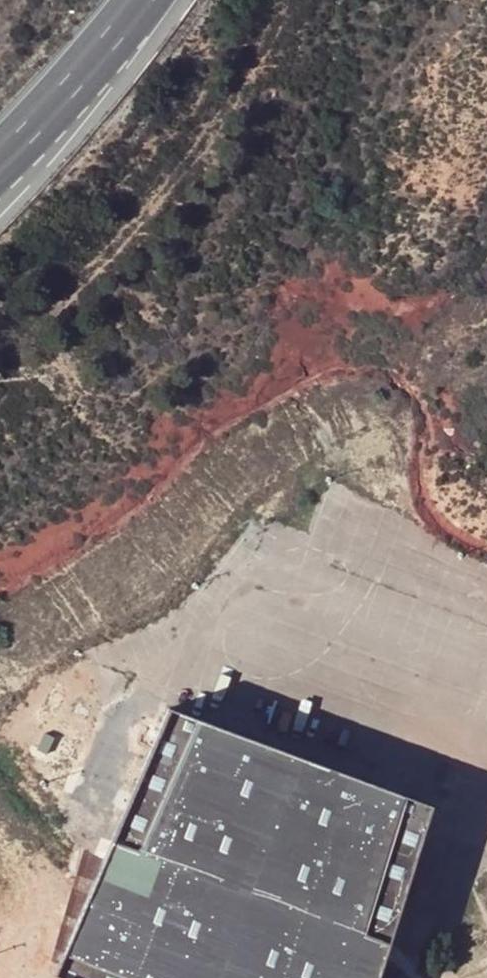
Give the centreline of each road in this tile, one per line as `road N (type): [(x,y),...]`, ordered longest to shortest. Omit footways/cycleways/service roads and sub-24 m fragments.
road 1 (trunk): [(23,141),(139,0)]

